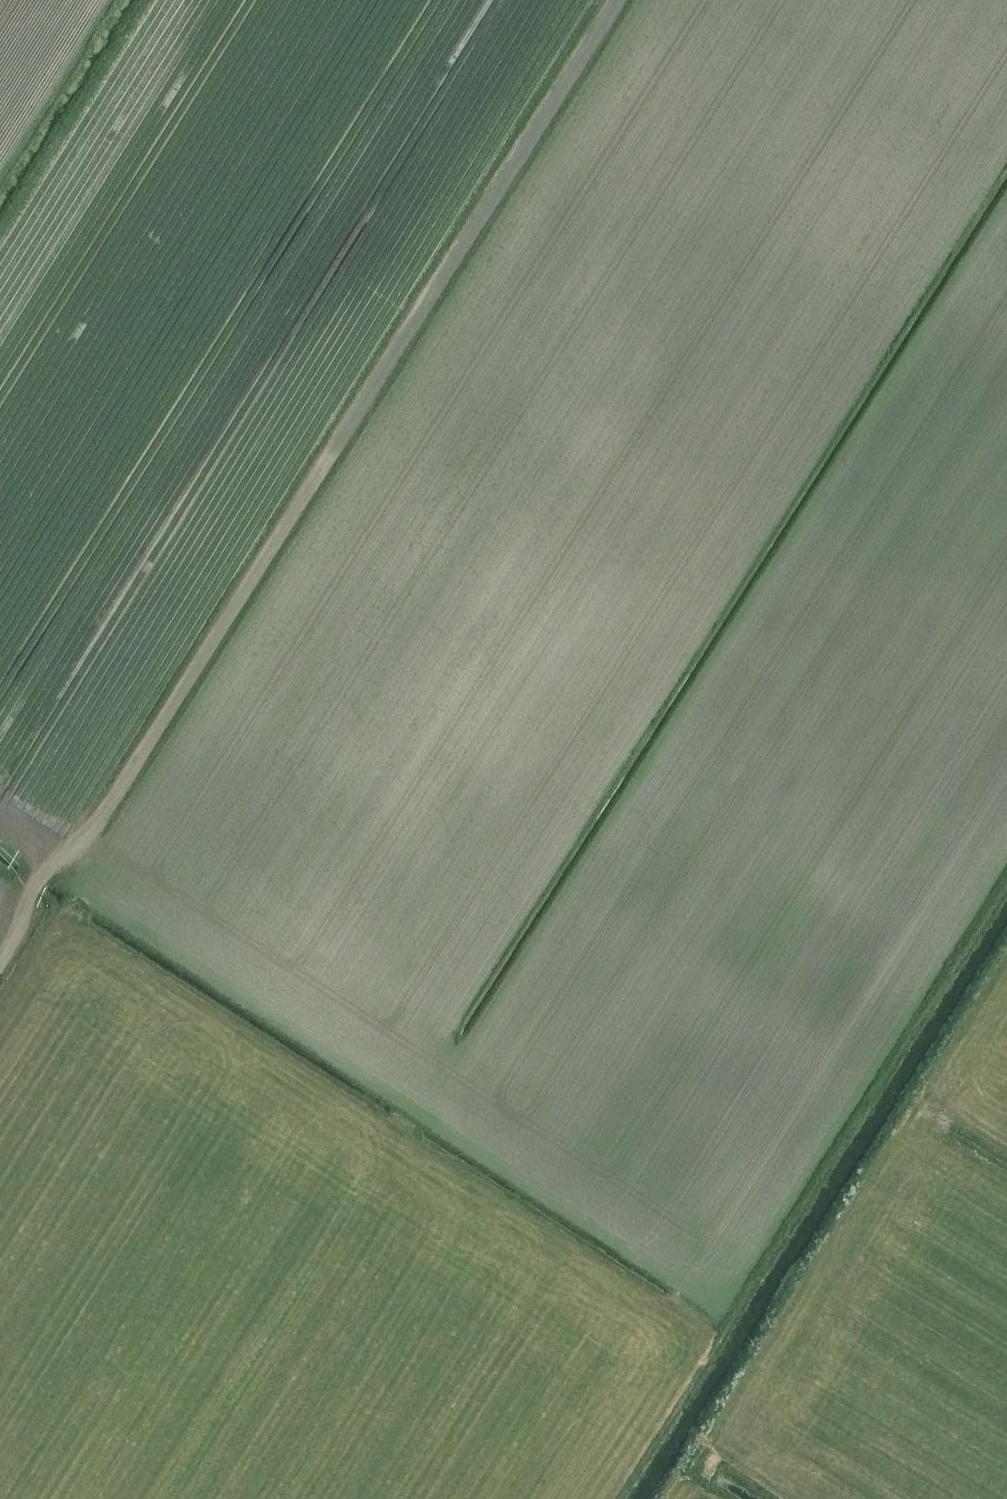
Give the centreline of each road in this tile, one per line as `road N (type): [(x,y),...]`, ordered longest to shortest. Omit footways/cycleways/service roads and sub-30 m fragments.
road 1 (track): [(0,979),(28,934),(31,889),(91,837),(618,0)]

